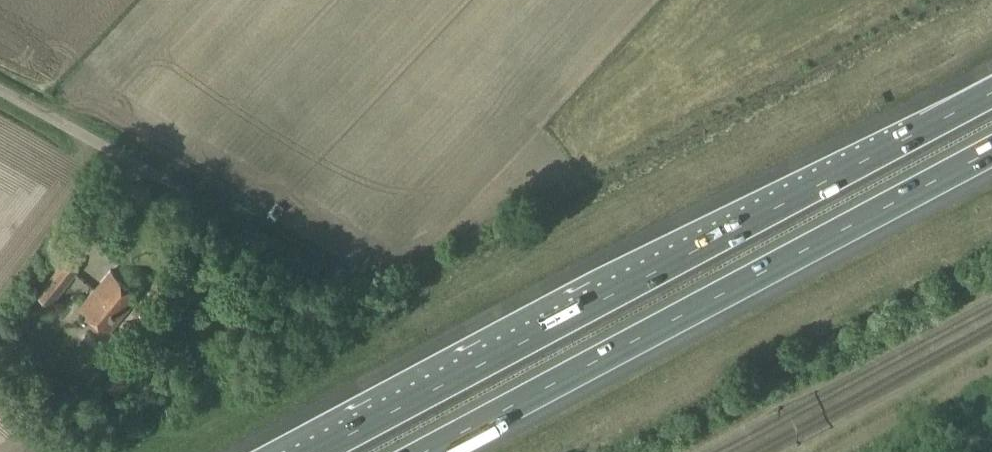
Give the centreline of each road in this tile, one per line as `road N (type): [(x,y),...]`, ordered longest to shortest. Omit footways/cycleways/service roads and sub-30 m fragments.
road 1 (motorway): [(991,96),(321,451)]
road 2 (motorway): [(429,451),(991,151)]
road 3 (unclassified): [(357,283),(0,87)]

